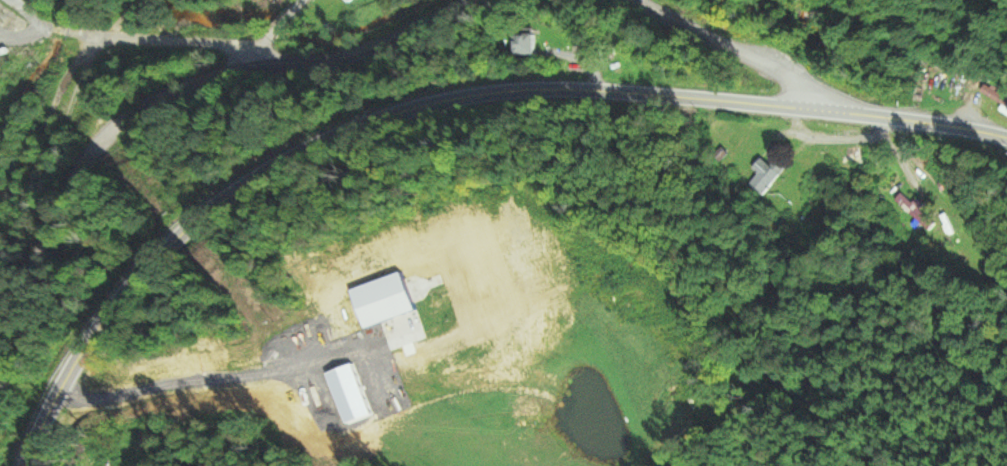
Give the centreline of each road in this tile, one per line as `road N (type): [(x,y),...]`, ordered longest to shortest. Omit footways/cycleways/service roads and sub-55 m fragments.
road 1 (secondary): [(17,465),(45,394),(112,294),(265,161),(410,106),(567,83),(817,110),(1006,143)]
road 2 (residential): [(0,327),(72,177),(127,117),(289,66)]
road 3 (residential): [(638,0),(771,64),(817,110)]
road 4 (residential): [(289,66),(490,0)]

